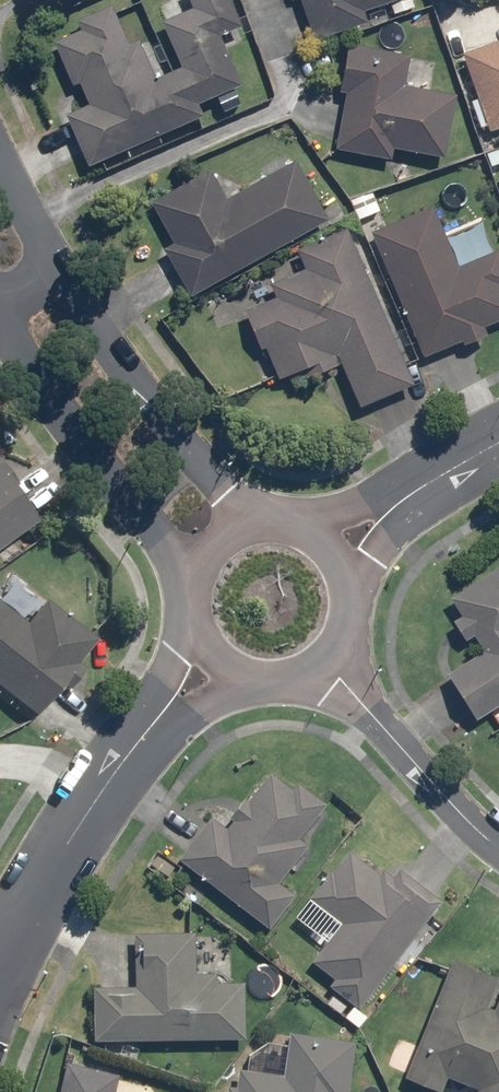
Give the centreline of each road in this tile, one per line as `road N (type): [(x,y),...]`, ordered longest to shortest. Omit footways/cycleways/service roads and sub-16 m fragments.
road 1 (residential): [(180,597),(0,321)]
road 2 (residential): [(59,275),(167,436),(237,513)]
road 3 (residential): [(0,959),(153,722)]
road 4 (residential): [(323,661),(498,847)]
road 5 (residential): [(0,143),(59,275)]

